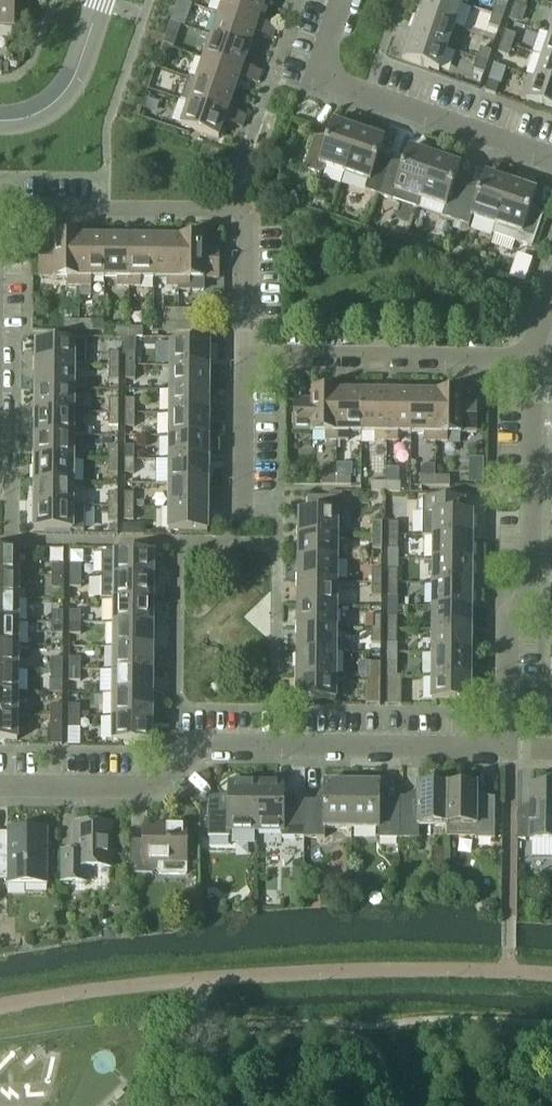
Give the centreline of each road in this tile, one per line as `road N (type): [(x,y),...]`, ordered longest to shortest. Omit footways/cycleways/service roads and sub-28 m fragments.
road 1 (residential): [(505,751),(209,745),(150,789),(0,787)]
road 2 (residential): [(505,751),(507,621),(530,582),(529,362)]
road 3 (residential): [(0,208),(247,210),(243,355)]
road 4 (residential): [(551,160),(324,78),(319,64),(342,0)]
road 5 (residential): [(243,355),(529,362)]
road 6 (unclassified): [(0,123),(44,113),(74,79),(100,0)]
road 7 (residential): [(240,513),(243,355)]

